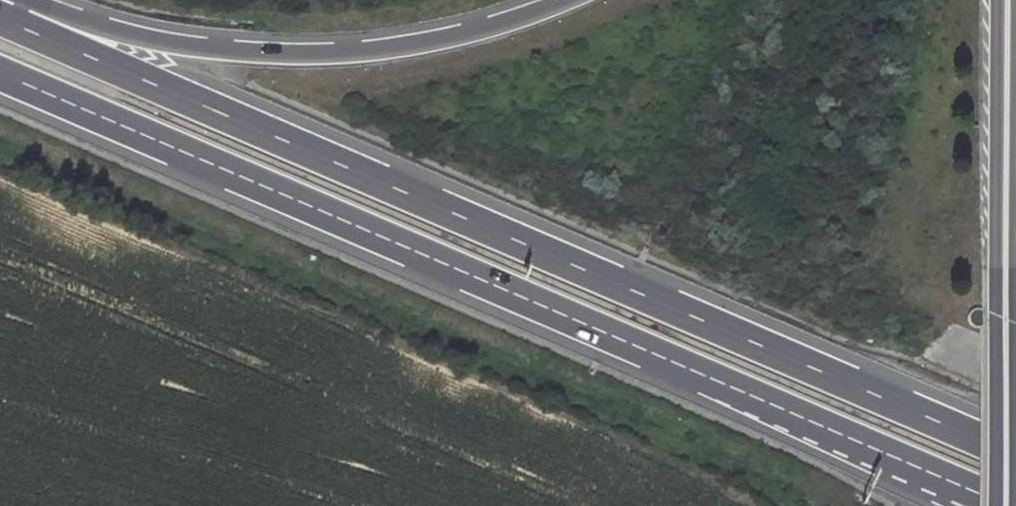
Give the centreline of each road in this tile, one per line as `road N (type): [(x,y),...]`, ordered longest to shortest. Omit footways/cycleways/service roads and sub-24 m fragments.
road 1 (trunk): [(0,73),(1007,505)]
road 2 (trunk): [(1015,455),(20,27)]
road 3 (trunk): [(567,0),(396,50),(213,51),(89,24),(20,27)]
road 4 (trunk): [(1003,505),(1007,0)]

